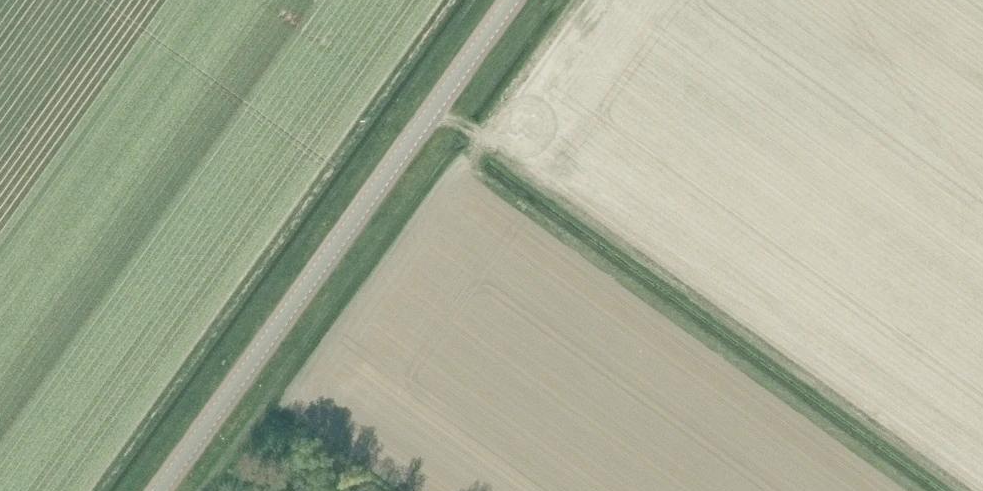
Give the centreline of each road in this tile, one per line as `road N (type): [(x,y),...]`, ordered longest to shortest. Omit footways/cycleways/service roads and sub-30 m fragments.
road 1 (tertiary): [(152,490),(507,0)]

